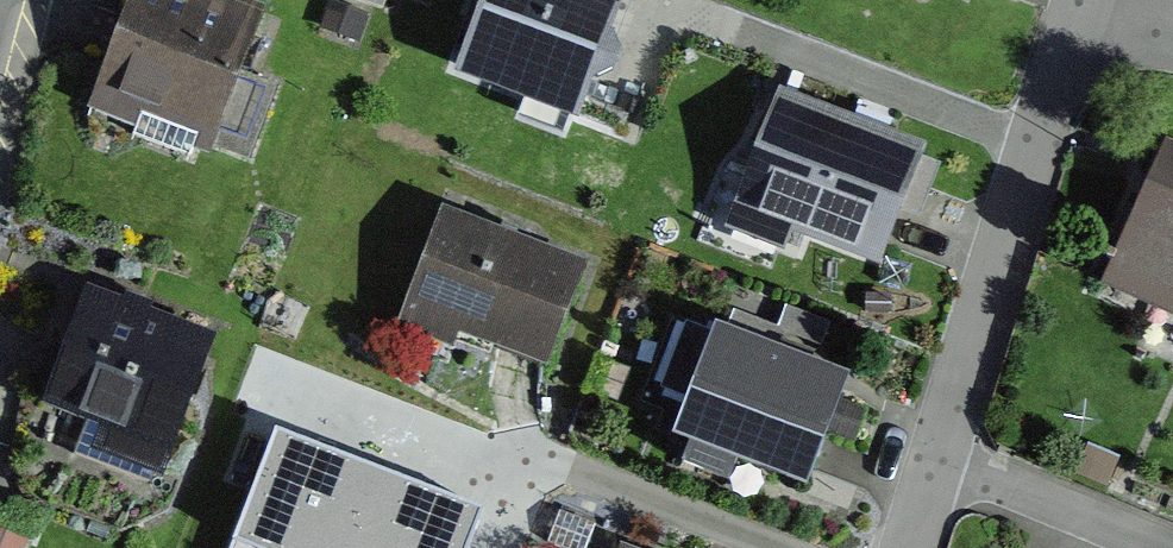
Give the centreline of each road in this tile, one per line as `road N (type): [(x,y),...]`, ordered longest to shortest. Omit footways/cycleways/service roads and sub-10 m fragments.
road 1 (residential): [(1084,0),(1048,148),(945,459)]
road 2 (residential): [(945,459),(1163,547)]

